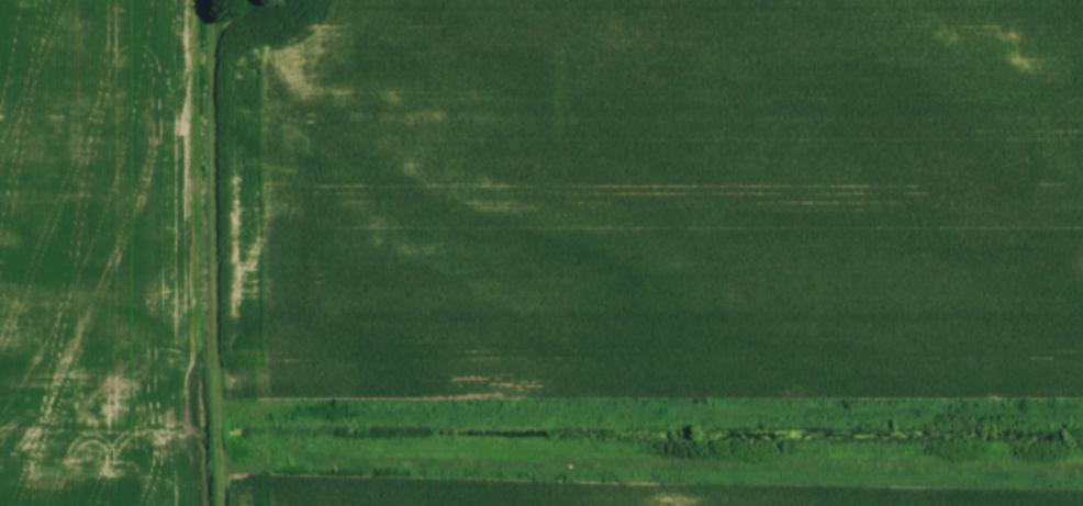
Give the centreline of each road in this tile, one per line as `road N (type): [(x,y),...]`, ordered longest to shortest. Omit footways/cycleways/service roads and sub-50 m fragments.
road 1 (residential): [(224,505),(213,357),(213,81)]

